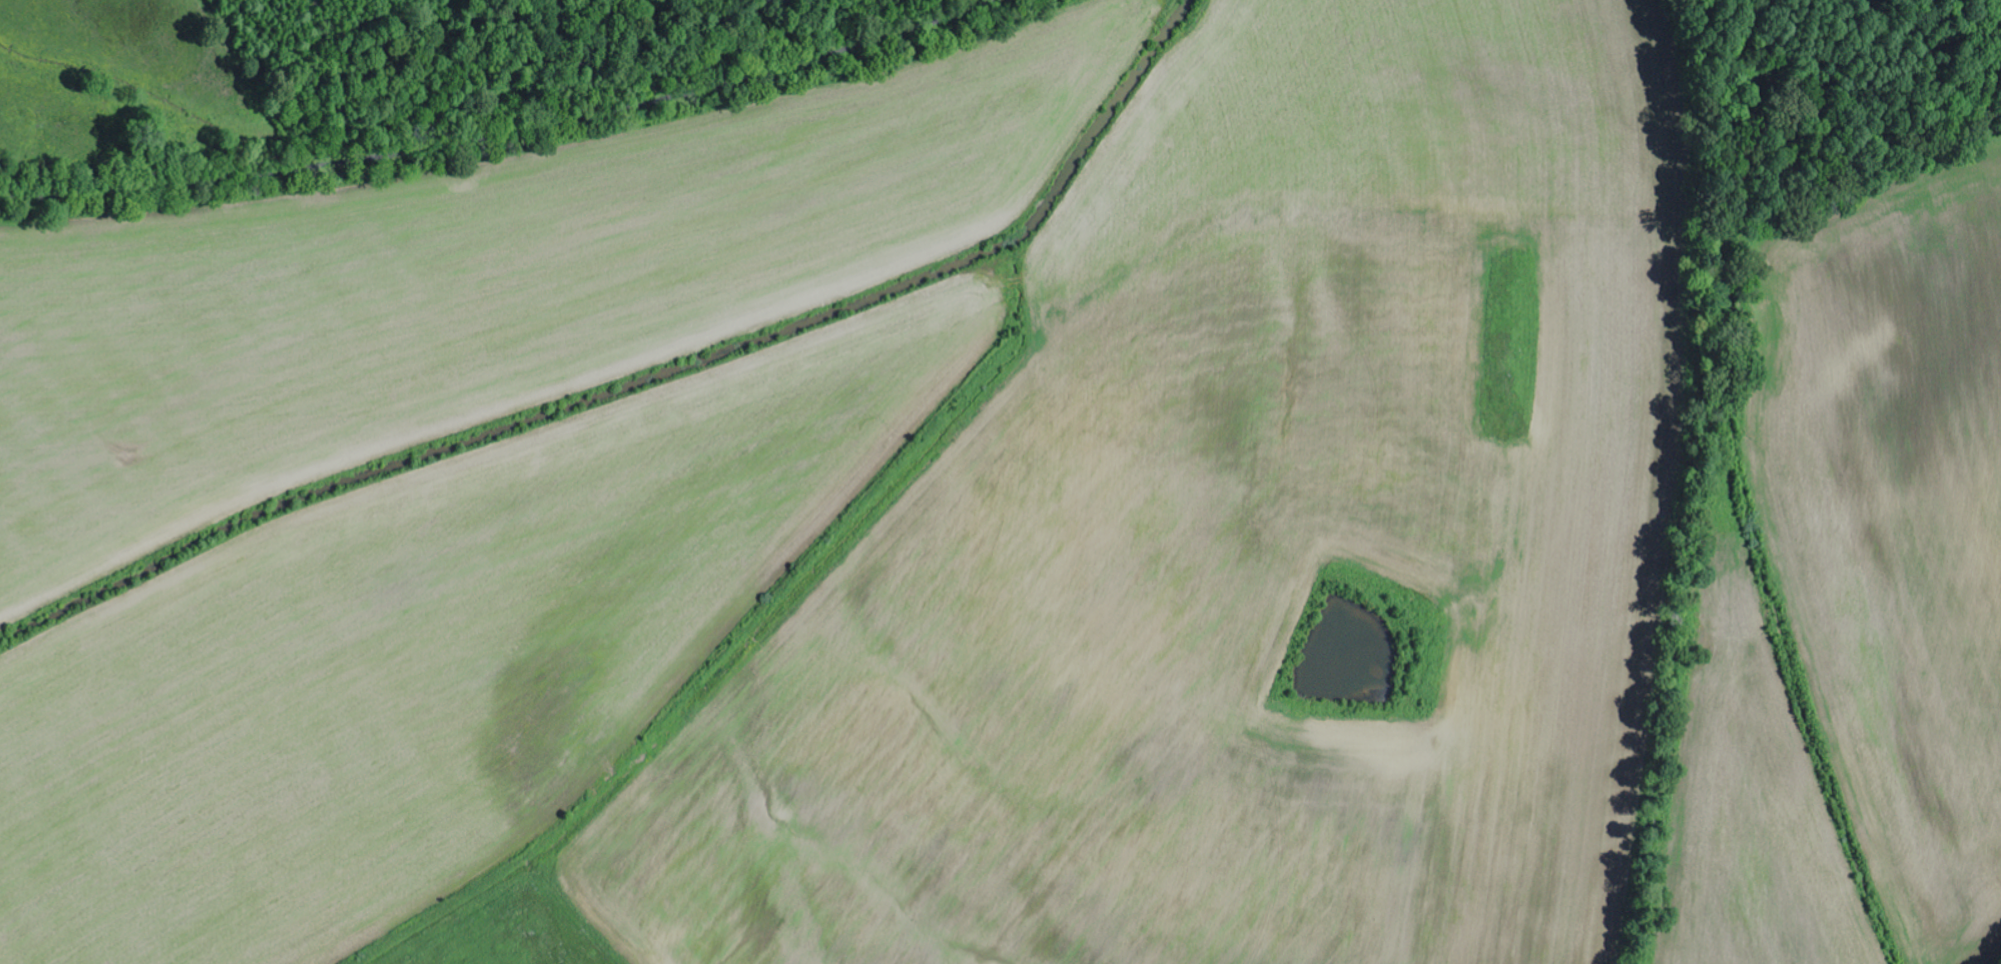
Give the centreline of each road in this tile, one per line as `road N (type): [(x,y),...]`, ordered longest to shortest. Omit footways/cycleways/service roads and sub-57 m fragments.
road 1 (track): [(852,0),(401,126),(329,133),(89,187),(0,186)]

